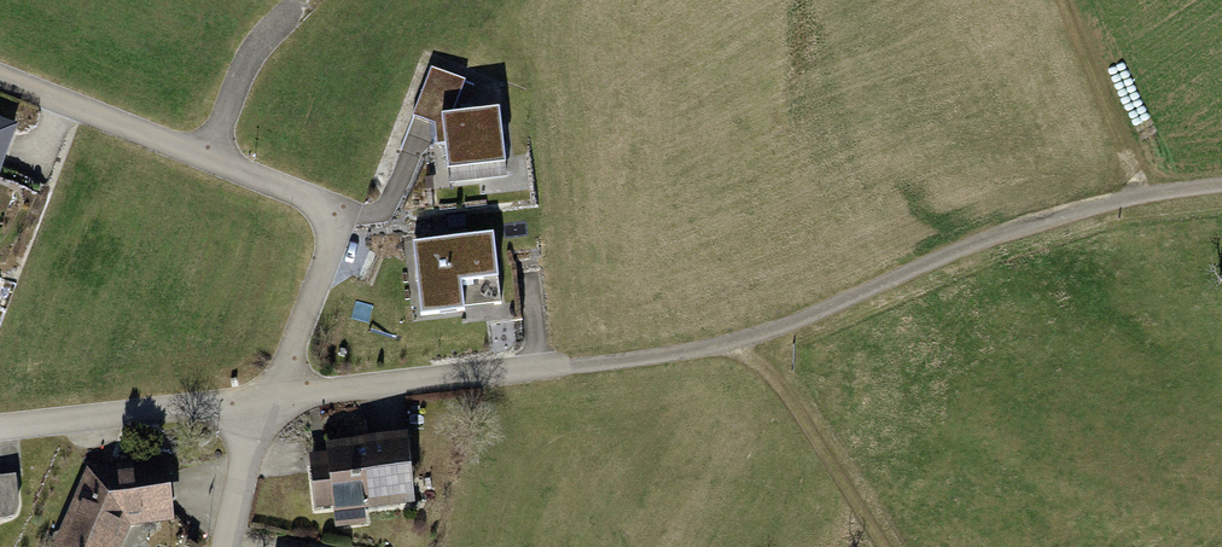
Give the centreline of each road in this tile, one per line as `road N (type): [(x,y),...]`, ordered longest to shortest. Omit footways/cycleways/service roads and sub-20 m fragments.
road 1 (track): [(1221,189),(1148,196),(990,239),(738,342),(571,366)]
road 2 (residential): [(0,78),(328,215),(330,240),(269,397)]
road 3 (residential): [(269,397),(571,366)]
road 4 (residential): [(0,424),(269,397)]
road 5 (track): [(721,345),(770,372),(884,546)]
road 6 (residential): [(227,546),(269,397)]

